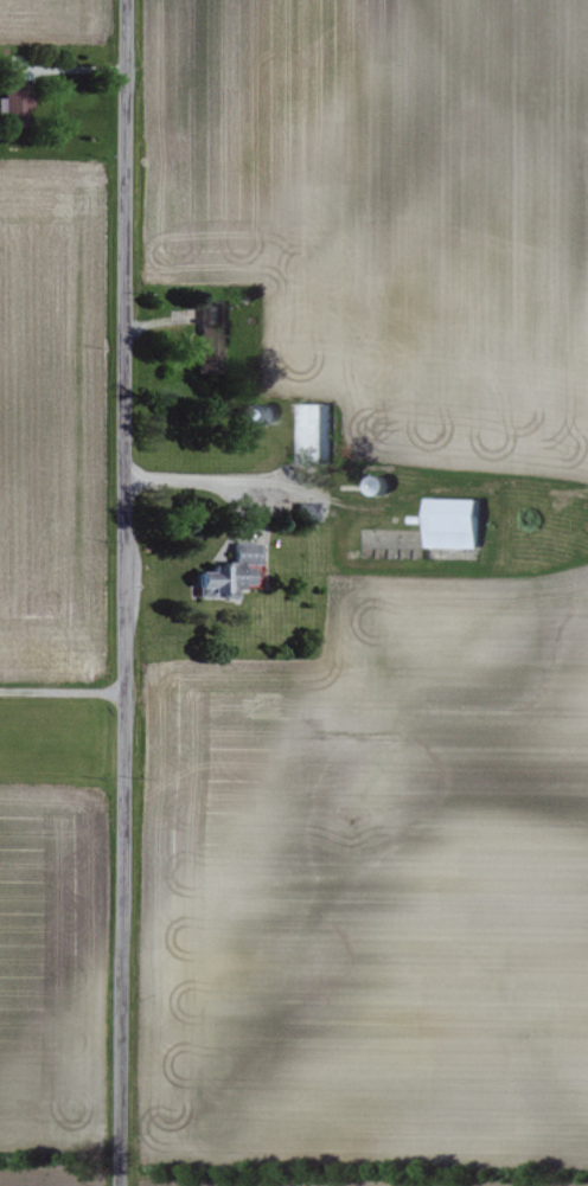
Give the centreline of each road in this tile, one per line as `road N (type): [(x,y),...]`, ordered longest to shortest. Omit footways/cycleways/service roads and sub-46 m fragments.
road 1 (residential): [(121,1185),(127,0)]

